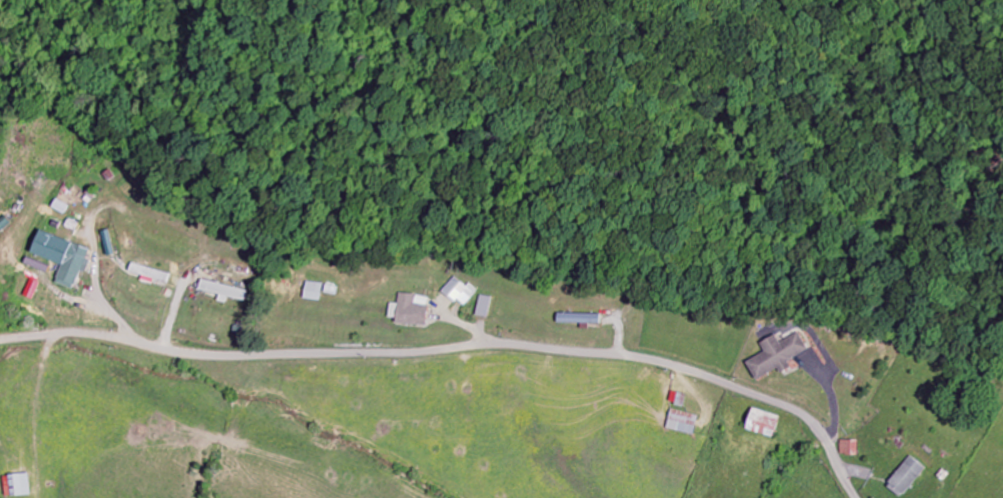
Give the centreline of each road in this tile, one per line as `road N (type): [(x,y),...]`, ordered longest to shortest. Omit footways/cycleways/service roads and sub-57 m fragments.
road 1 (residential): [(0,341),(87,335),(239,356),(501,345),(669,364),(797,411),(819,431),(859,497)]

